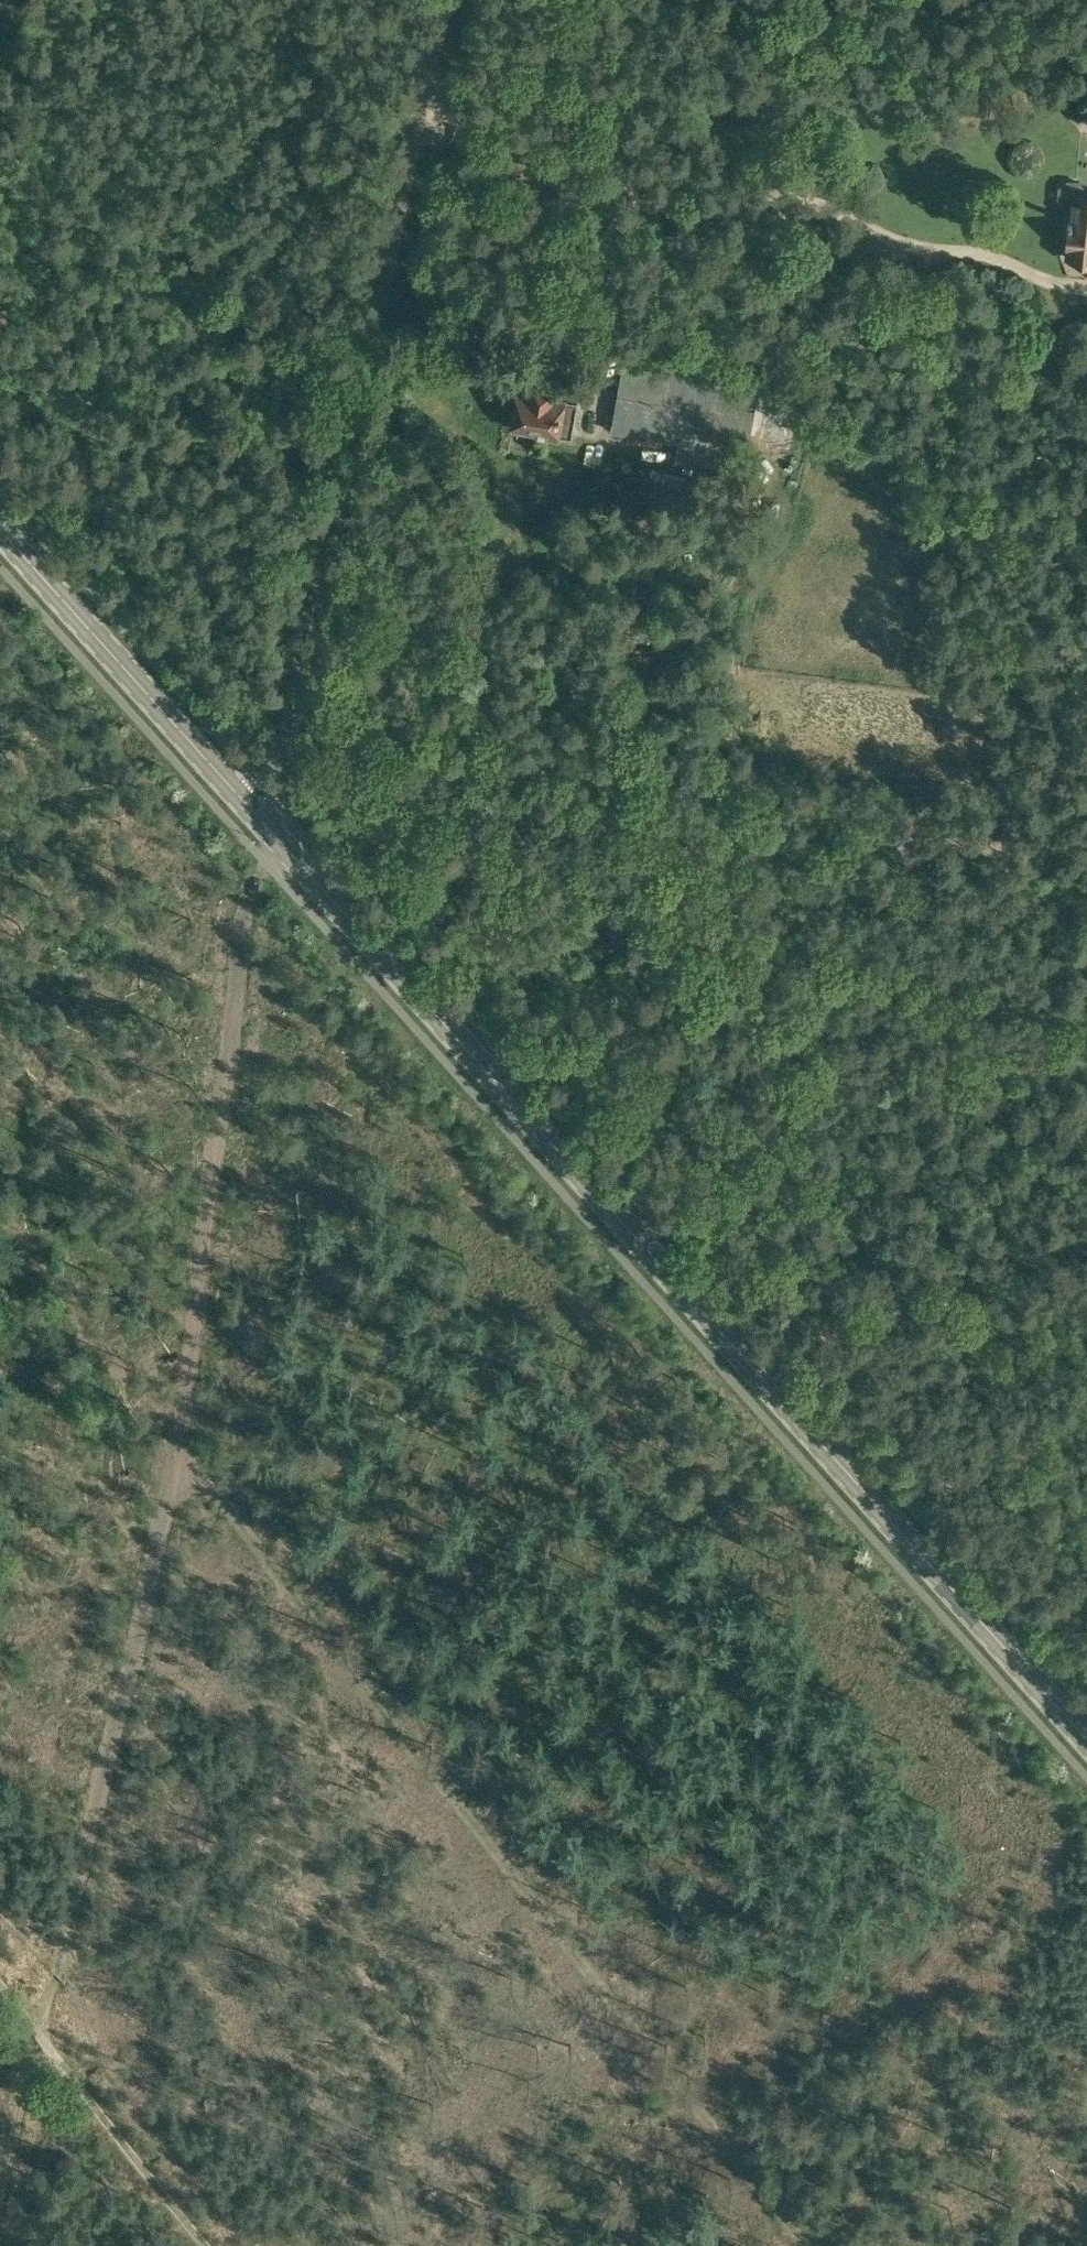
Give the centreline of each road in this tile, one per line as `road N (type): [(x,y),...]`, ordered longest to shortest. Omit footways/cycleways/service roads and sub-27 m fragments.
road 1 (track): [(0,2190),(174,1415),(248,907),(258,872),(284,847)]
road 2 (primary): [(1086,1741),(245,803)]
road 3 (unclassified): [(245,803),(279,773),(443,0)]
road 4 (track): [(227,2245),(0,1958)]
road 5 (primary): [(245,803),(0,533)]

